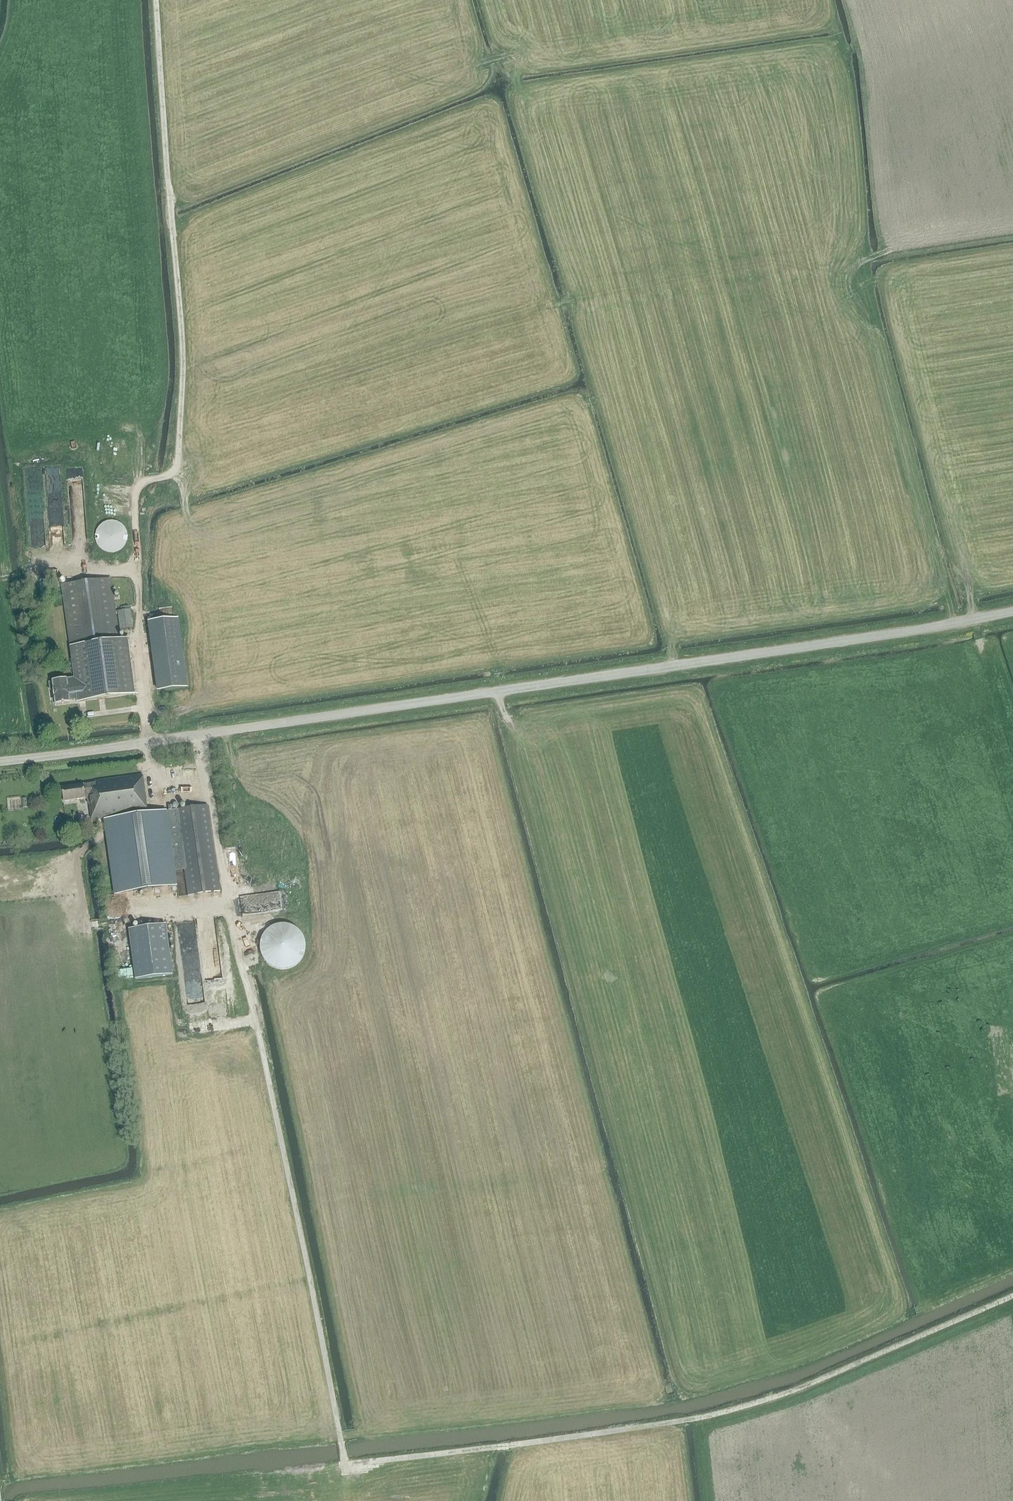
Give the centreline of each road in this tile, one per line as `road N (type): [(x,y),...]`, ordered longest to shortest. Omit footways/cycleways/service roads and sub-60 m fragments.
road 1 (unclassified): [(0,761),(1012,612)]

